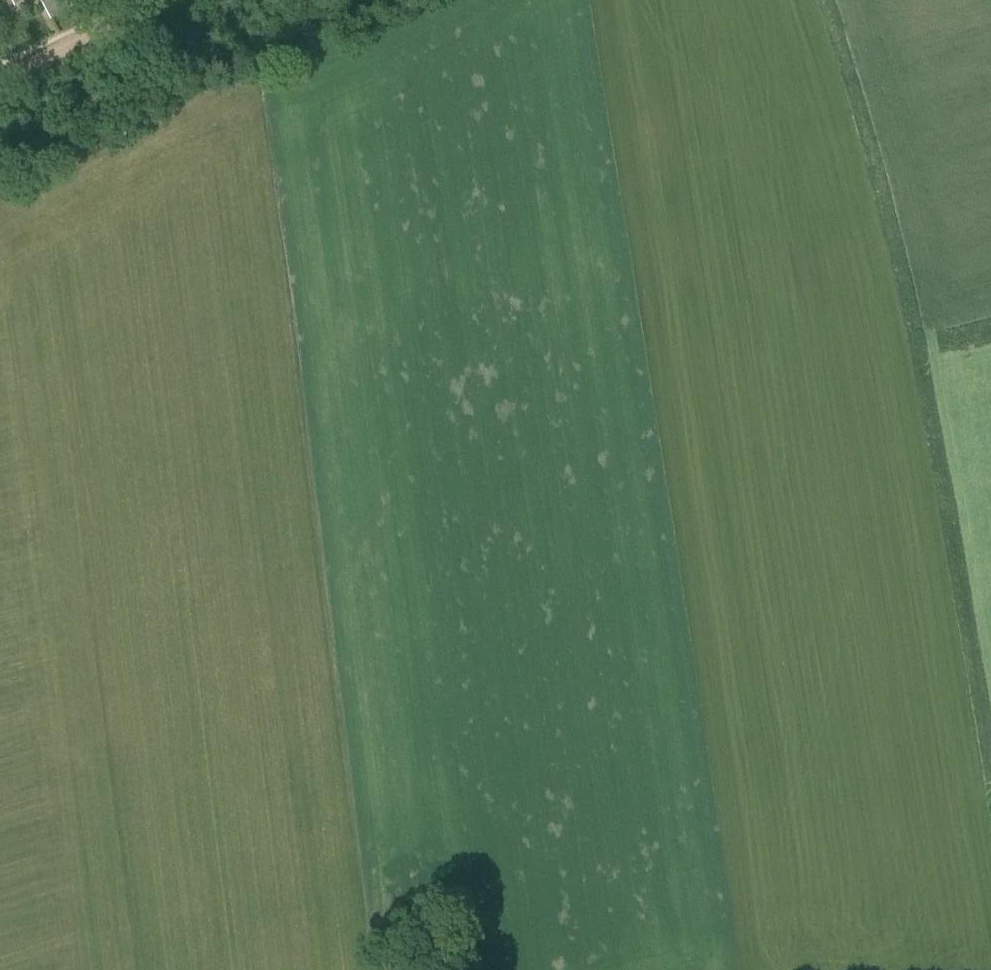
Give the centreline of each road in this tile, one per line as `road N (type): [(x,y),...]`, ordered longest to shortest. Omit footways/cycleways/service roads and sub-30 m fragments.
road 1 (track): [(156,0),(0,75)]

